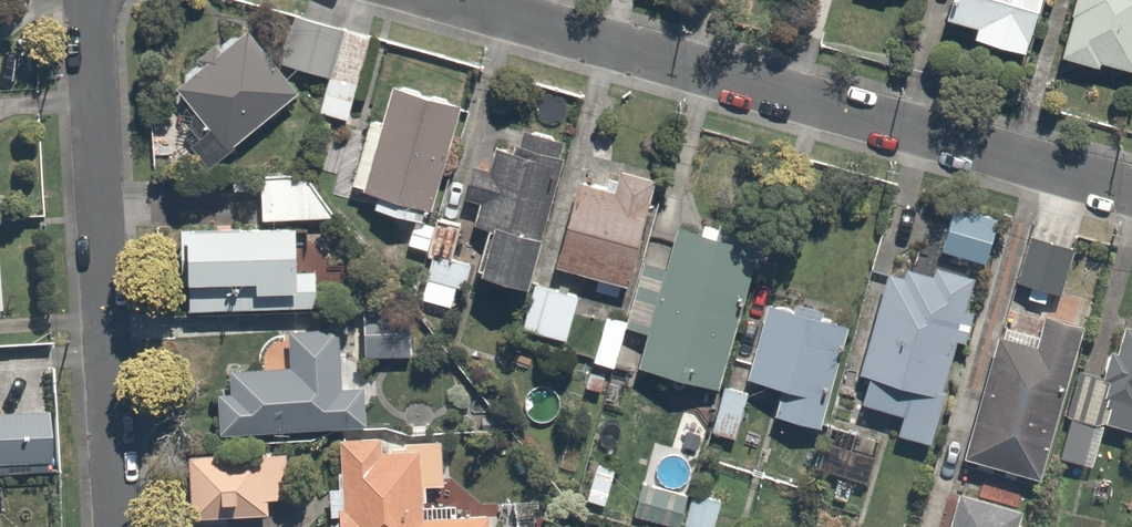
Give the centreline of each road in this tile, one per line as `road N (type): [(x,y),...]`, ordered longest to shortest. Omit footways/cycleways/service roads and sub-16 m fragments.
road 1 (residential): [(450,0),(1131,191)]
road 2 (residential): [(90,0),(117,526)]

